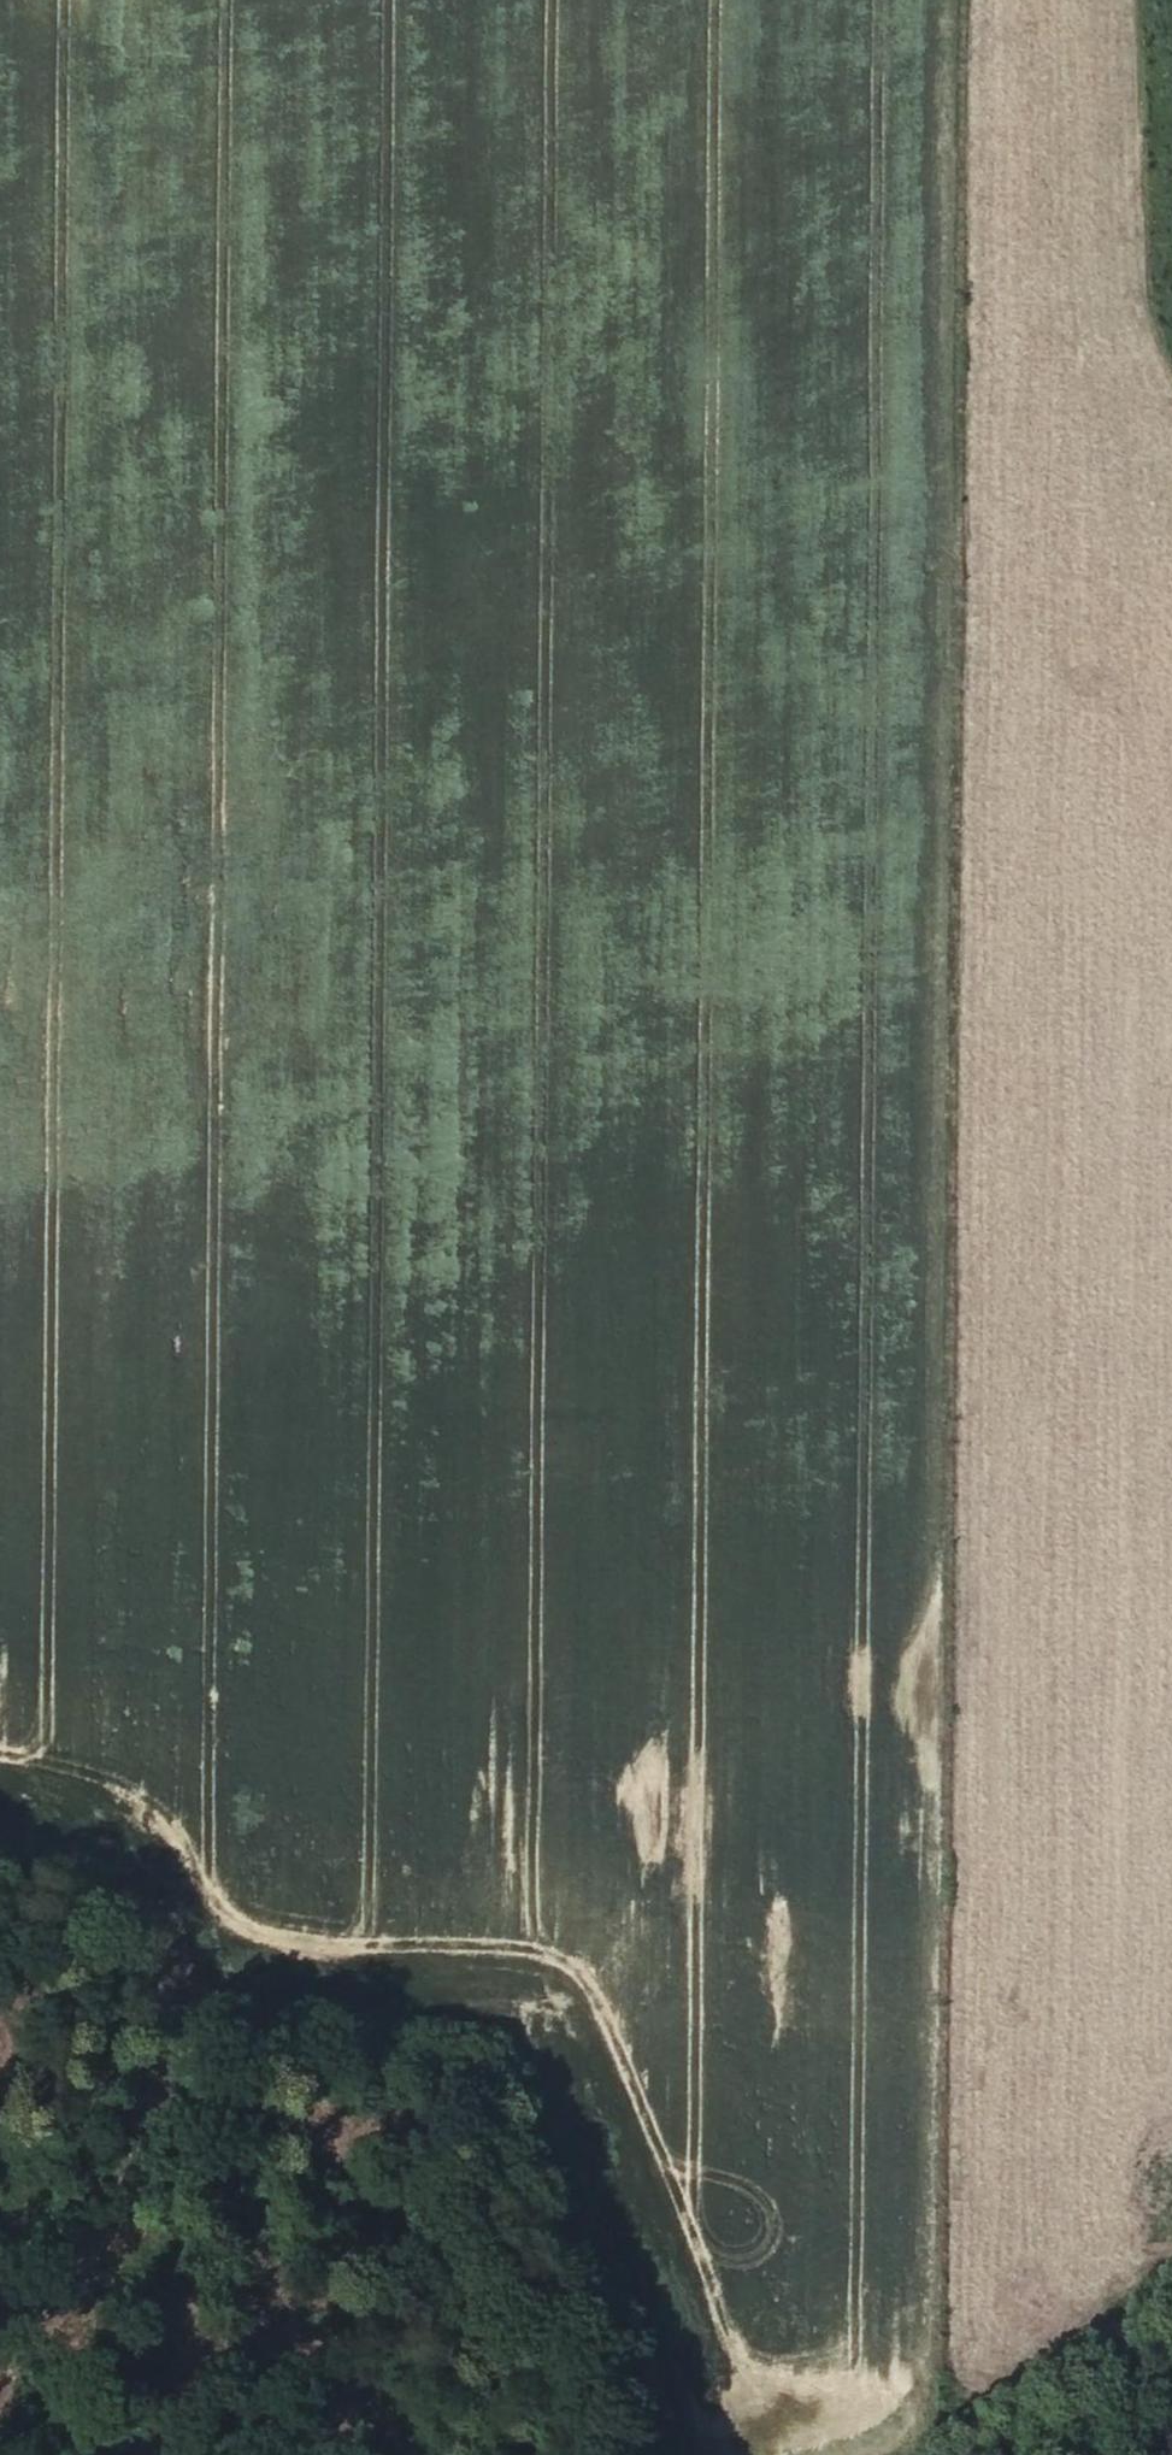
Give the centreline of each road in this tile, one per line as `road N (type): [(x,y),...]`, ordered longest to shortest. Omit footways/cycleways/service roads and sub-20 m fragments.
road 1 (track): [(1124,0),(1139,300)]

